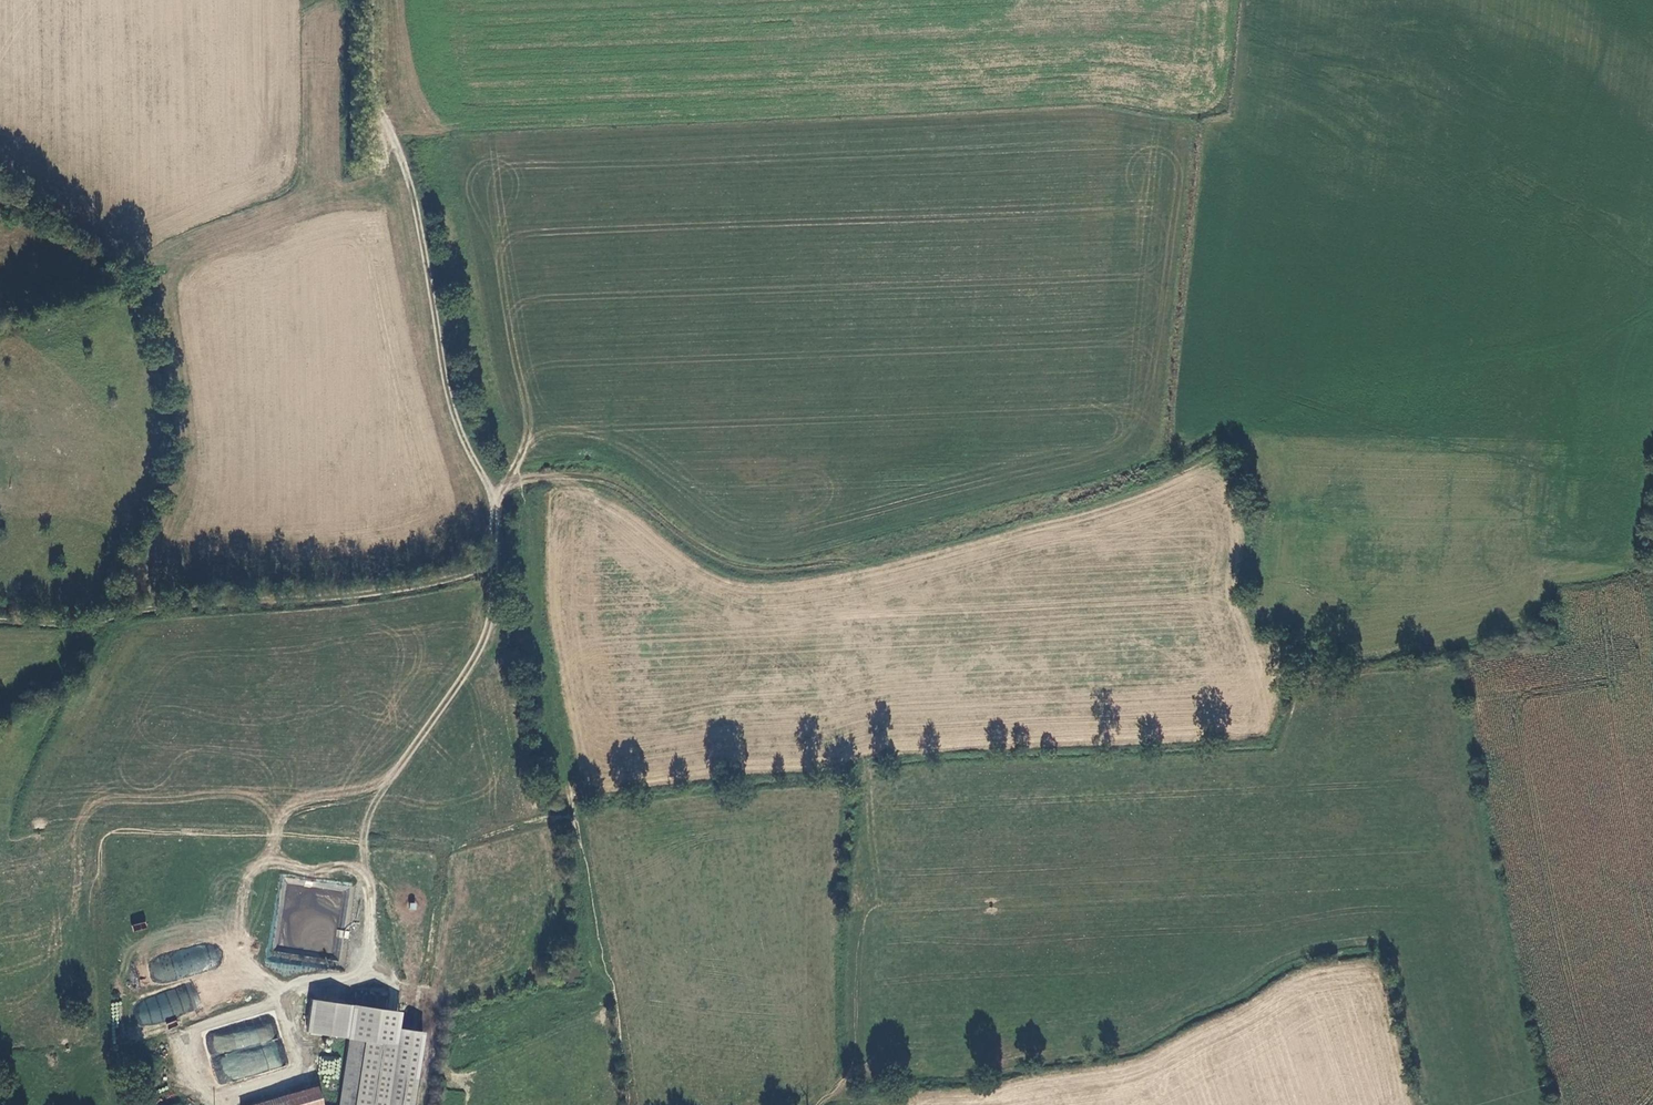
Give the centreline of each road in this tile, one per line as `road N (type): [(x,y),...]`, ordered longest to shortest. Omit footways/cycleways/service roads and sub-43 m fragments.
road 1 (track): [(364,0),(374,112),(410,182),(451,406),(491,492),(492,619),(482,650),(362,829),(389,956),(385,979),(336,993),(249,1065),(228,1104)]
road 2 (track): [(492,566),(319,599),(125,612),(84,624),(0,621)]

